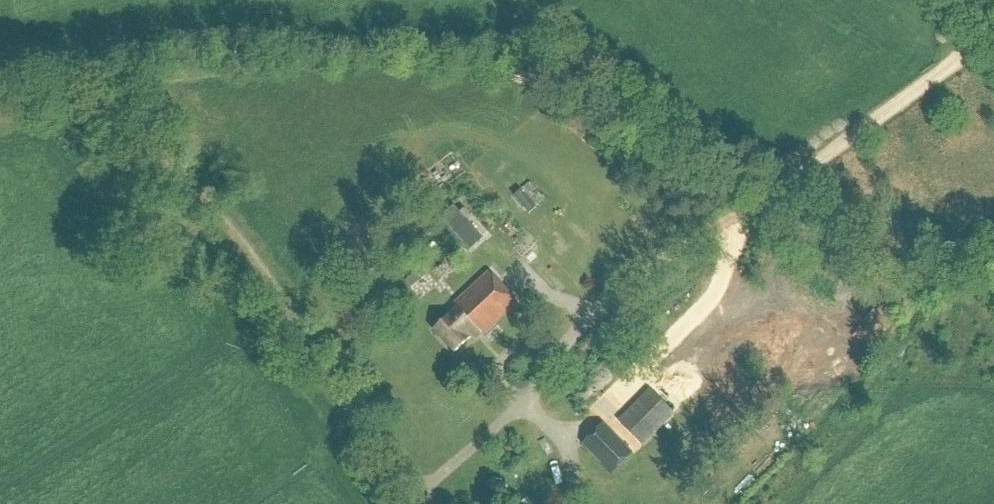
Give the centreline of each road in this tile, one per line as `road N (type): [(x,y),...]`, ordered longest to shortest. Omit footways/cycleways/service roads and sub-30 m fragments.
road 1 (track): [(0,119),(97,114),(155,146),(214,209),(421,496)]

